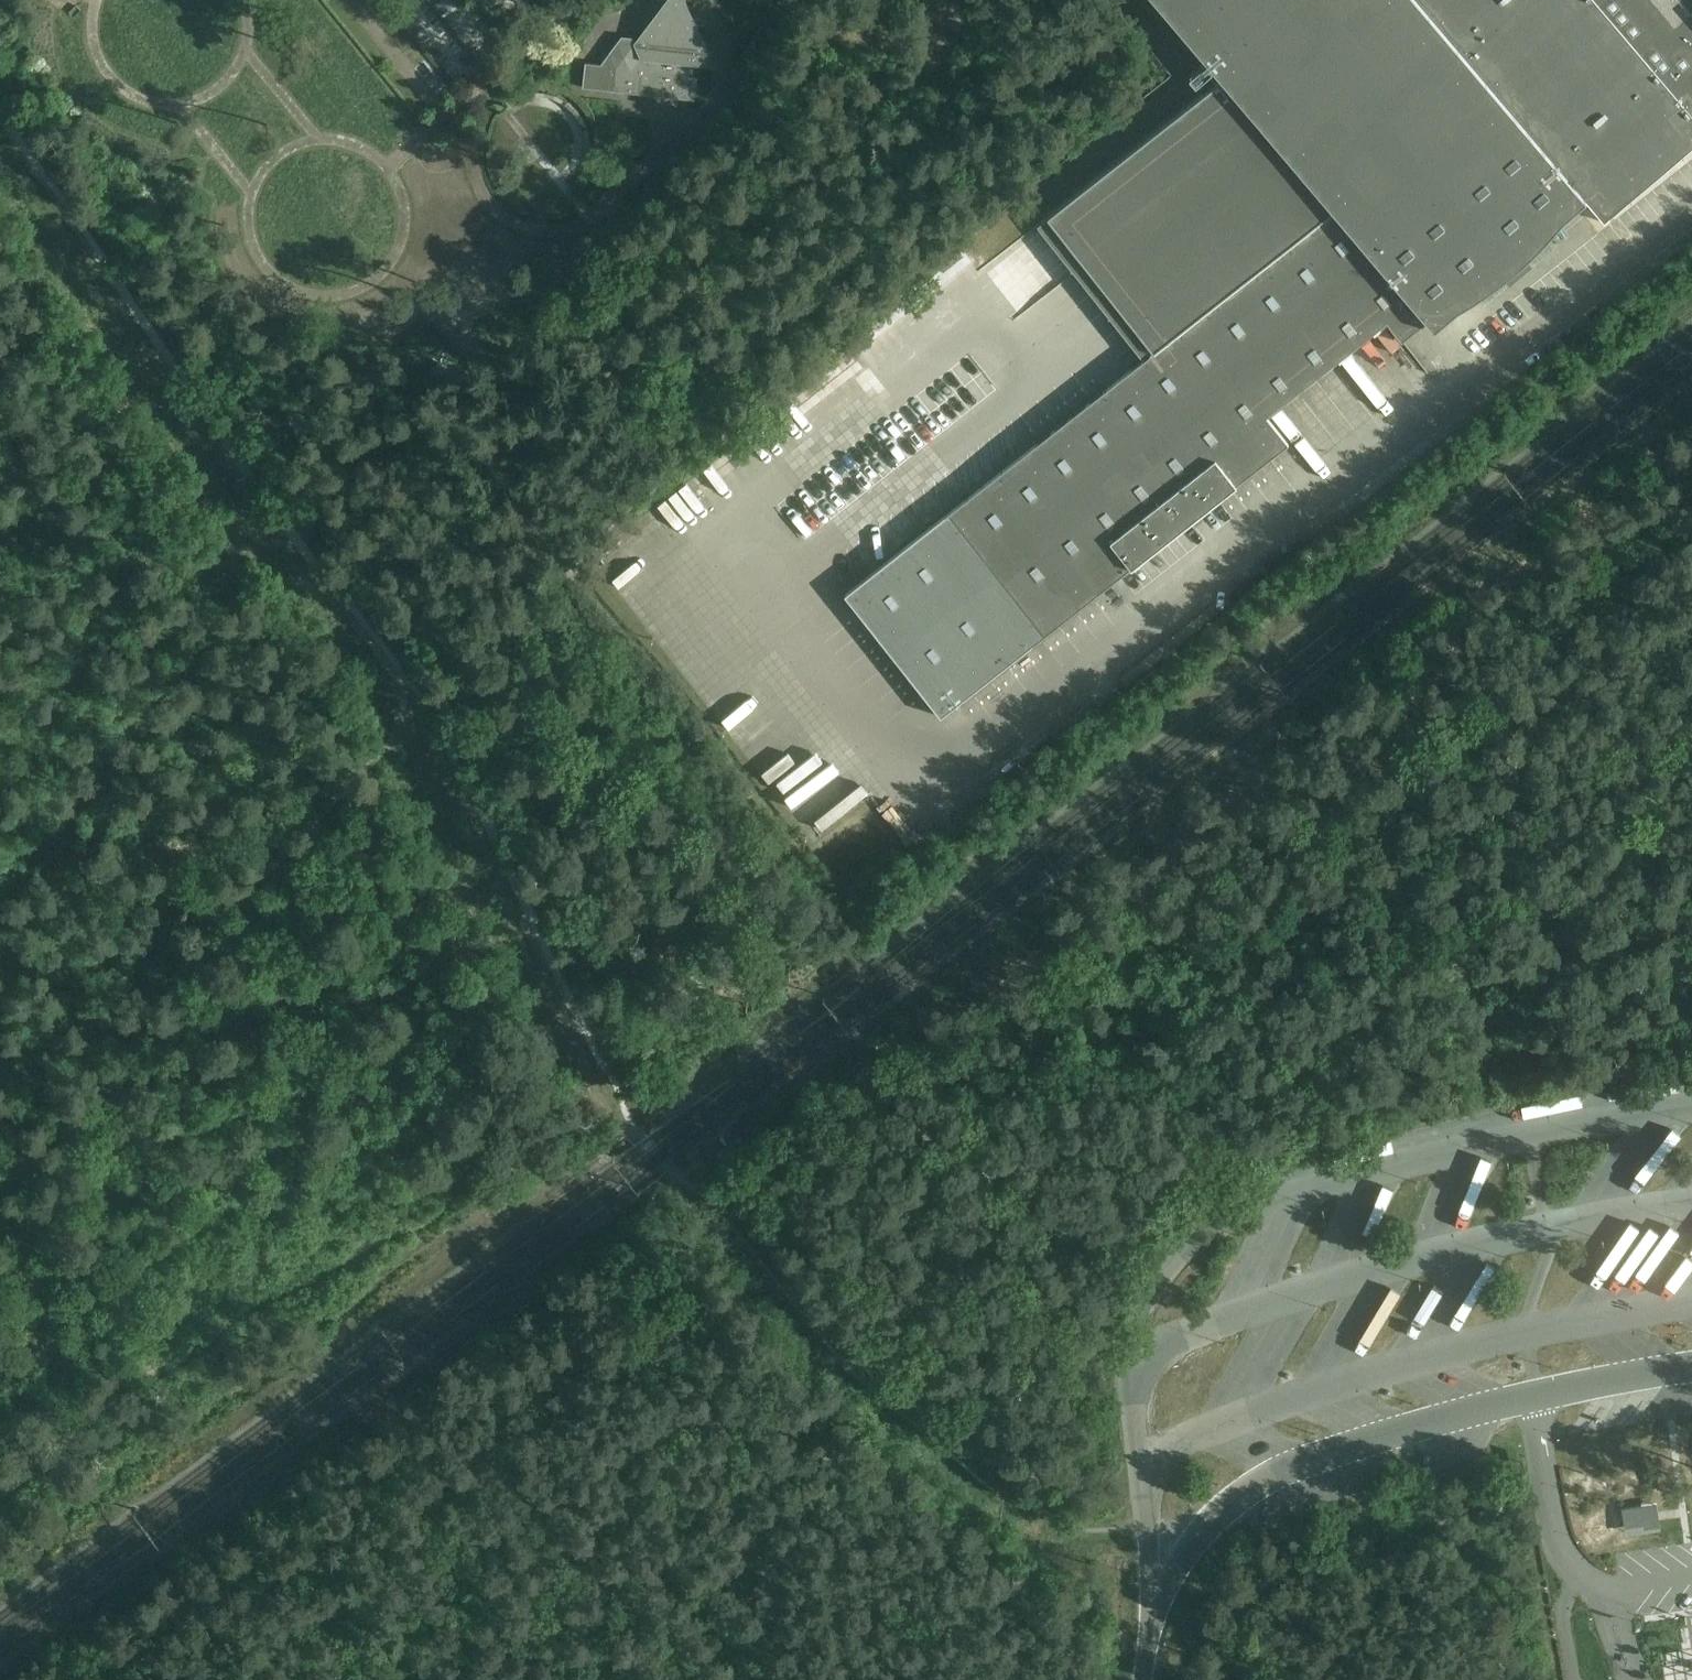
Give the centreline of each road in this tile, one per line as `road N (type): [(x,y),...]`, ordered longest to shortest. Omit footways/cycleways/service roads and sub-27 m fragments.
road 1 (track): [(0,117),(425,726)]
road 2 (track): [(425,726),(342,794),(217,923),(185,963),(160,1047),(79,1103),(0,1187)]
road 3 (track): [(707,1204),(879,1398),(980,1479),(1089,1530),(1148,1526)]
road 4 (track): [(425,726),(607,1101),(707,1204)]

